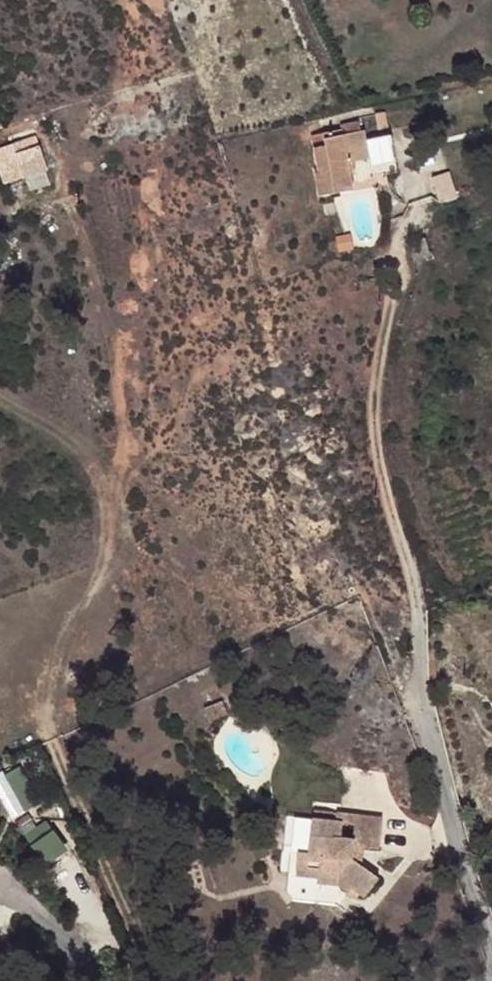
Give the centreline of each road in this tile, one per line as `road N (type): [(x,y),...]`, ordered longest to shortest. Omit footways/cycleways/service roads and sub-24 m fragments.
road 1 (residential): [(491,945),(417,697),(419,627),(380,461),(371,384),(404,232),(420,202)]
road 2 (track): [(0,396),(88,443),(111,472),(124,508),(126,534),(65,639),(53,740),(161,980)]

